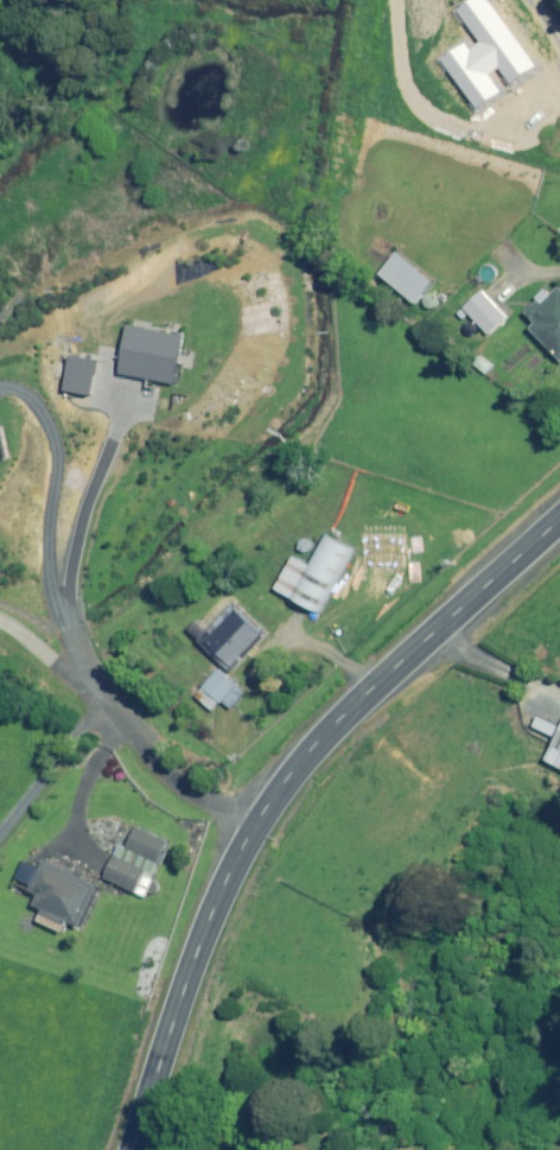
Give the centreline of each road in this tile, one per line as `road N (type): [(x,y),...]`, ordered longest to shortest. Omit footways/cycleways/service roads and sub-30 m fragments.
road 1 (tertiary): [(559,520),(346,715),(300,763),(241,851),(192,965),(134,1149)]

